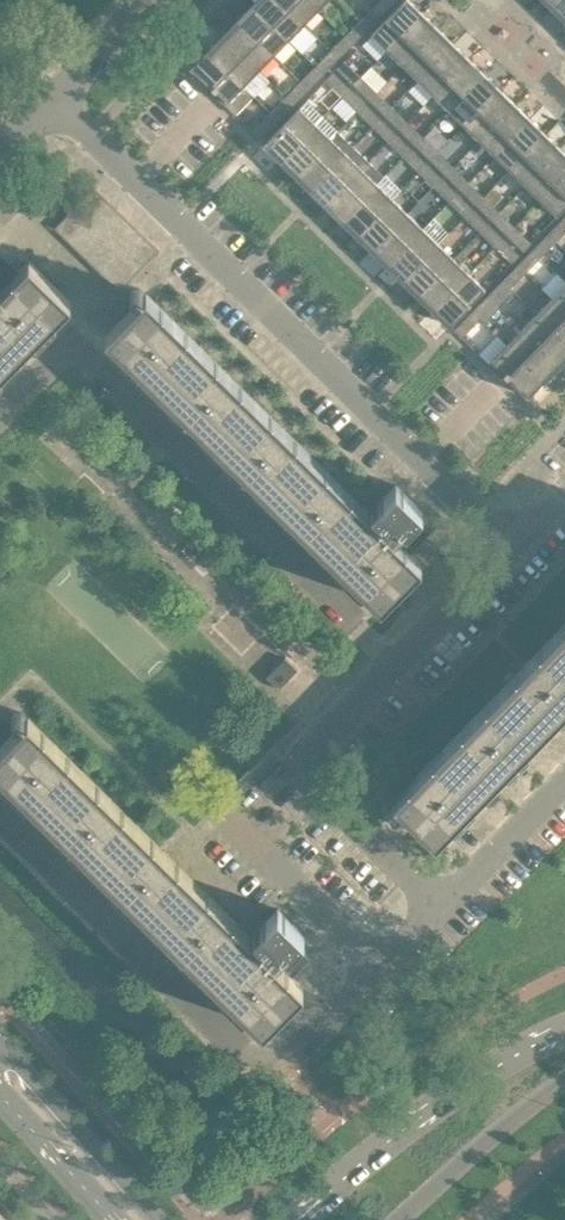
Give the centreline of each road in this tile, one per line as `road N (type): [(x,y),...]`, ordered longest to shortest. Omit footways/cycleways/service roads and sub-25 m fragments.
road 1 (residential): [(503,547),(58,103)]
road 2 (residential): [(403,659),(75,339),(0,414)]
road 3 (residential): [(375,968),(316,1036),(259,1057),(238,1050),(0,811)]
road 4 (residential): [(439,905),(300,772),(403,659)]
road 5 (secondary): [(564,1029),(430,1109),(296,1219)]
road 6 (secondary): [(155,1219),(0,1048)]
road 7 (secondary): [(392,1219),(564,1075)]
road 8 (residential): [(375,968),(224,816)]
road 9 (residential): [(439,905),(564,777)]
road 10 (secondary): [(0,1101),(112,1219)]
road 11 (residential): [(403,659),(503,547)]
road 12 (residential): [(58,103),(153,0)]

